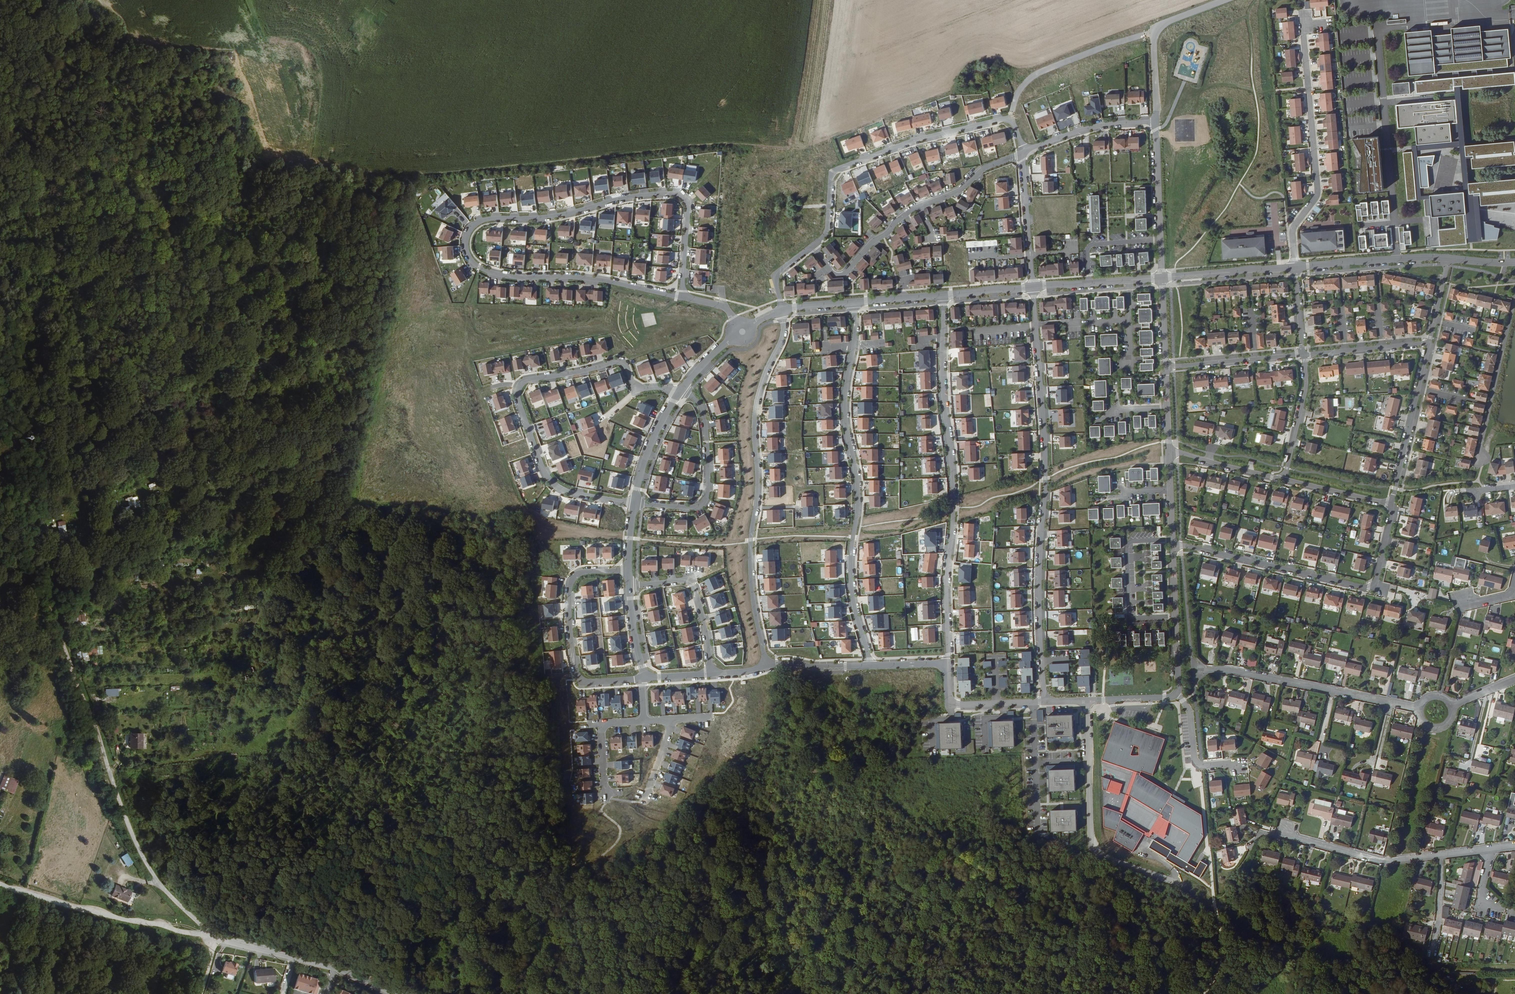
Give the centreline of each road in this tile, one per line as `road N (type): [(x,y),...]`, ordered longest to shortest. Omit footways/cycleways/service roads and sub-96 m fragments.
road 1 (track): [(200,993),(214,940),(165,893),(119,796),(49,600),(0,424)]
road 2 (residential): [(683,296),(688,204),(677,193),(485,219),(465,237),(474,263),(492,272),(605,281)]
road 3 (residential): [(1043,700),(1046,478),(1033,287)]
road 4 (residential): [(682,391),(635,390),(617,359),(524,379),(516,388),(548,479),(580,495),(634,502)]
road 5 (residential): [(944,294),(953,508),(949,662)]
road 6 (residential): [(853,303),(845,428),(857,498),(854,601),(871,665)]
road 7 (residential): [(767,667),(751,584),(754,418),(784,333),(782,310)]
road 8 (unclassified): [(0,884),(294,959)]
road 9 (residential): [(1172,545),(1375,587),(1393,503)]
road 10 (residential): [(811,246),(825,235),(836,171),(1009,117)]
road 11 (residential): [(811,246),(833,273),(844,274),(912,210),(1021,154)]
road 12 (residential): [(1295,267),(1294,230),(1319,197),(1304,27)]
road 13 (residential): [(1086,699),(1093,850),(1177,883)]
road 14 (residential): [(1194,668),(1234,667),(1422,706)]
road 15 (track): [(1203,766),(1226,949),(1221,993)]
road 16 (residential): [(628,569),(578,572),(568,589),(567,628),(580,678),(642,678)]
road 17 (residential): [(634,502),(687,508),(705,497),(702,413),(682,391)]
road 18 (residential): [(1009,117),(1019,92),(1042,71),(1156,32)]
road 19 (residential): [(1481,465),(1514,299)]
road 20 (residential): [(1429,343),(1393,503)]
road 21 (residential): [(1286,830),(1384,859),(1440,853)]
road 22 (residential): [(1156,123),(1162,278)]
road 23 (residential): [(629,587),(688,580),(711,672)]
road 24 (residential): [(1295,267),(1449,260)]
road 25 (residential): [(1172,545),(1175,696)]
road 26 (residential): [(1021,154),(1101,126),(1156,123)]
road 27 (residential): [(1304,354),(1166,367)]
road 28 (residential): [(1033,287),(1021,154)]
road 29 (residential): [(1162,278),(1295,267)]
road 30 (residential): [(1304,354),(1308,384),(1284,478)]
road 31 (residential): [(1429,343),(1304,354)]
road 32 (residential): [(634,502),(662,423),(682,391)]

